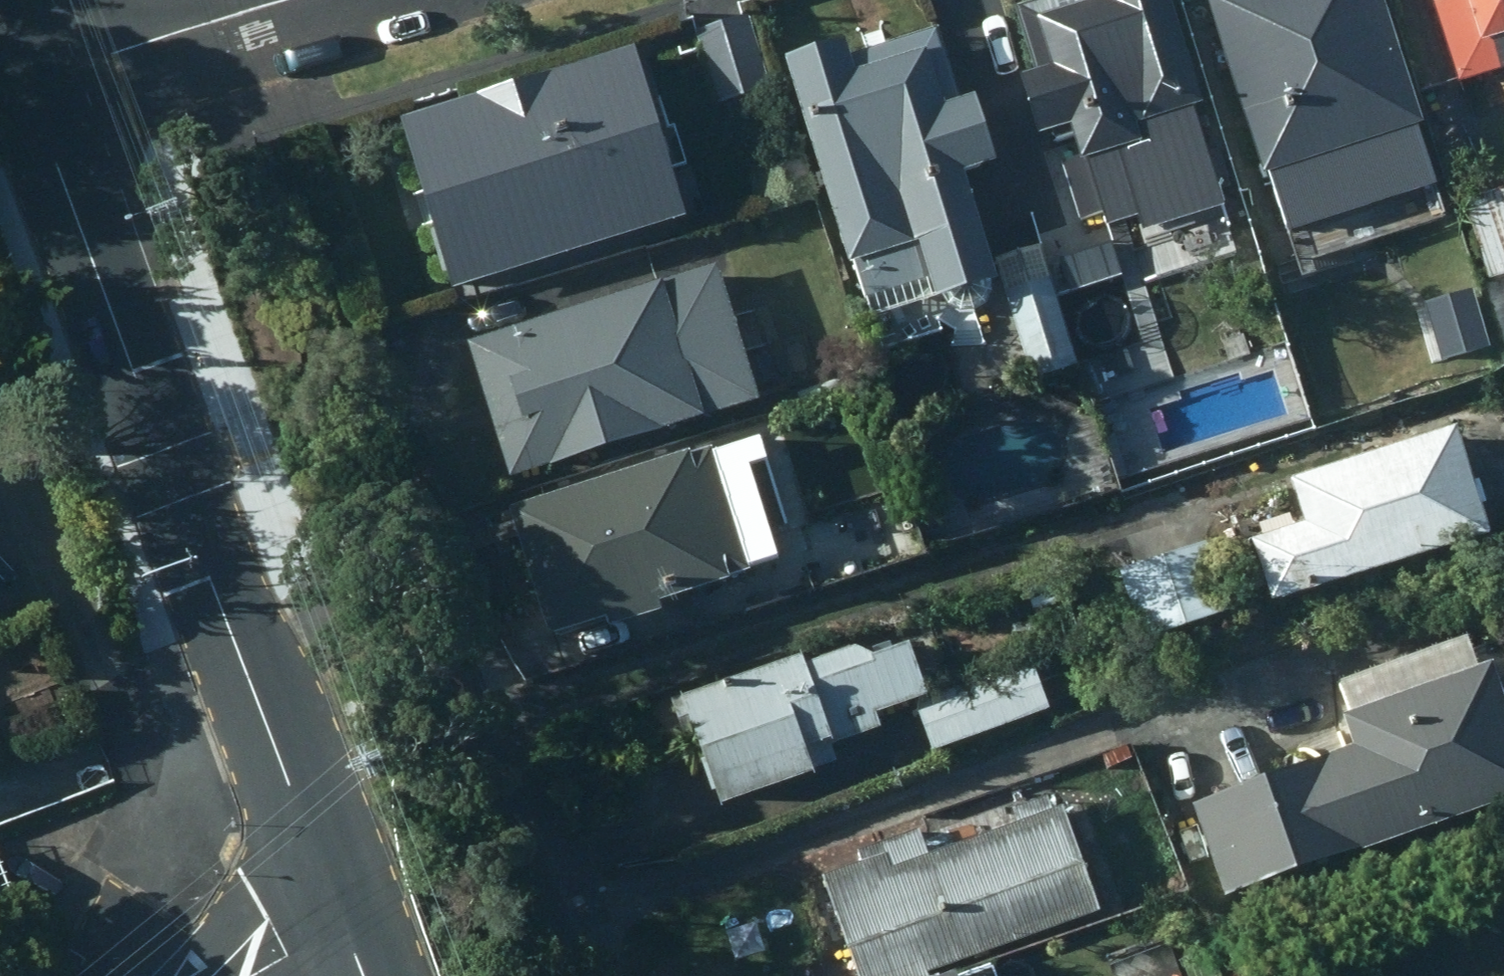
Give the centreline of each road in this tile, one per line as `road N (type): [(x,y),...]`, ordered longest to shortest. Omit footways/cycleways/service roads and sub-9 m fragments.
road 1 (primary): [(35,82),(327,887)]
road 2 (residential): [(35,82),(305,0)]
road 3 (residential): [(327,887),(233,975)]

